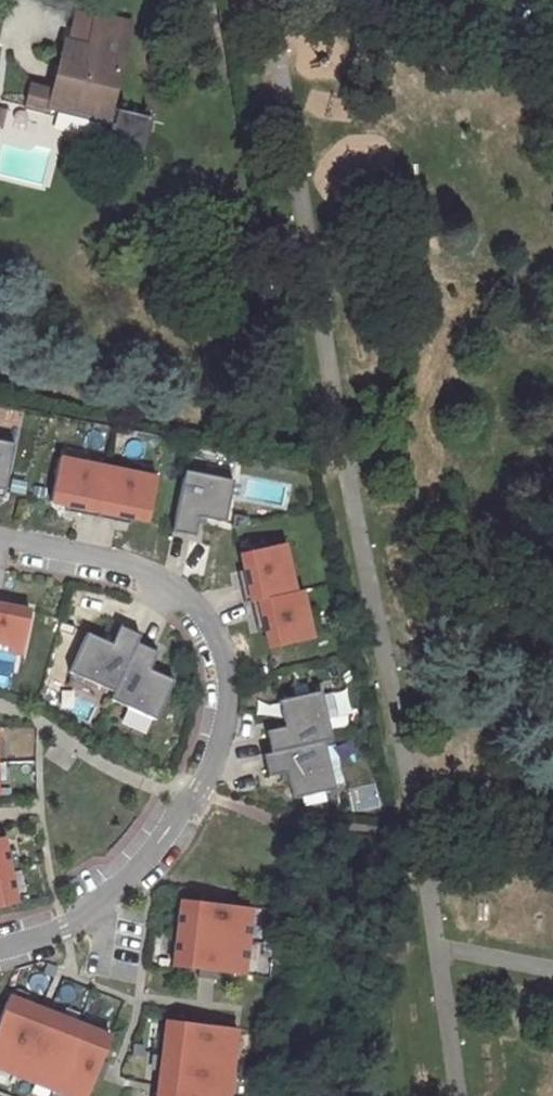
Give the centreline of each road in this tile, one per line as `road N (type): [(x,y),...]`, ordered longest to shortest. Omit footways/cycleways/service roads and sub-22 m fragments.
road 1 (residential): [(0,945),(54,932),(139,869),(193,799),(215,755),(226,707),(221,647),(194,599),(143,572)]
road 2 (residential): [(143,572),(0,544)]

